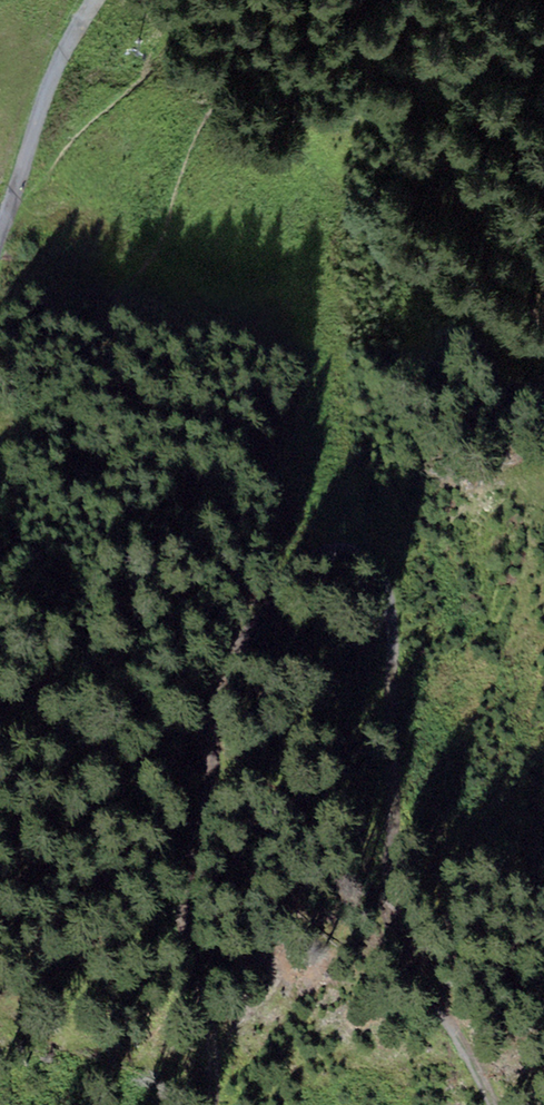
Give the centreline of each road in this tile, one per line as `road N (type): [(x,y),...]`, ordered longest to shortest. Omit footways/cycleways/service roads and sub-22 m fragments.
road 1 (track): [(485,1104),(375,873),(383,627),(369,561),(333,514),(278,531),(231,622),(155,909),(214,1062),(196,1104)]
road 2 (track): [(96,0),(32,129),(0,233)]

